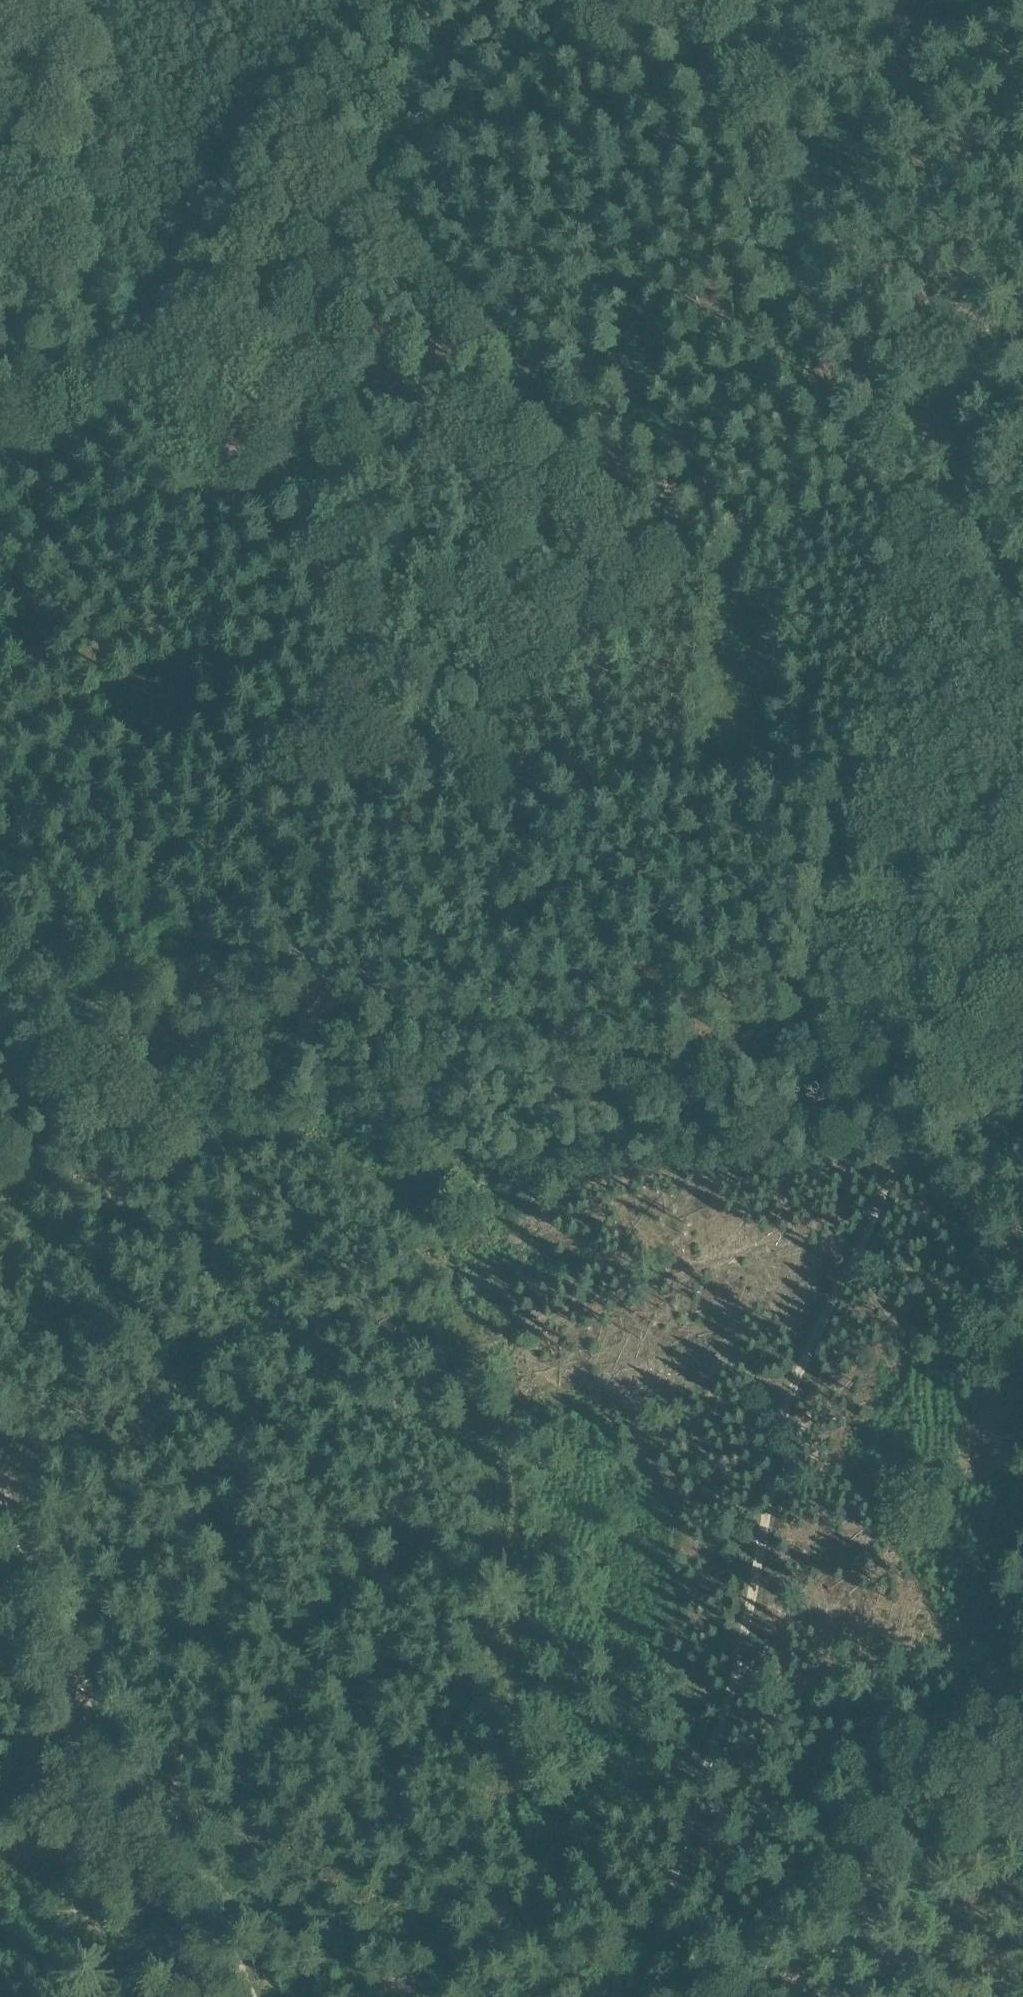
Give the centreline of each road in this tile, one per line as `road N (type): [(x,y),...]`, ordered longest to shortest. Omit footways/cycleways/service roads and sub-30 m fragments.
road 1 (track): [(1022,898),(780,1500),(676,1866),(619,1996)]
road 2 (track): [(0,1481),(255,1996)]

